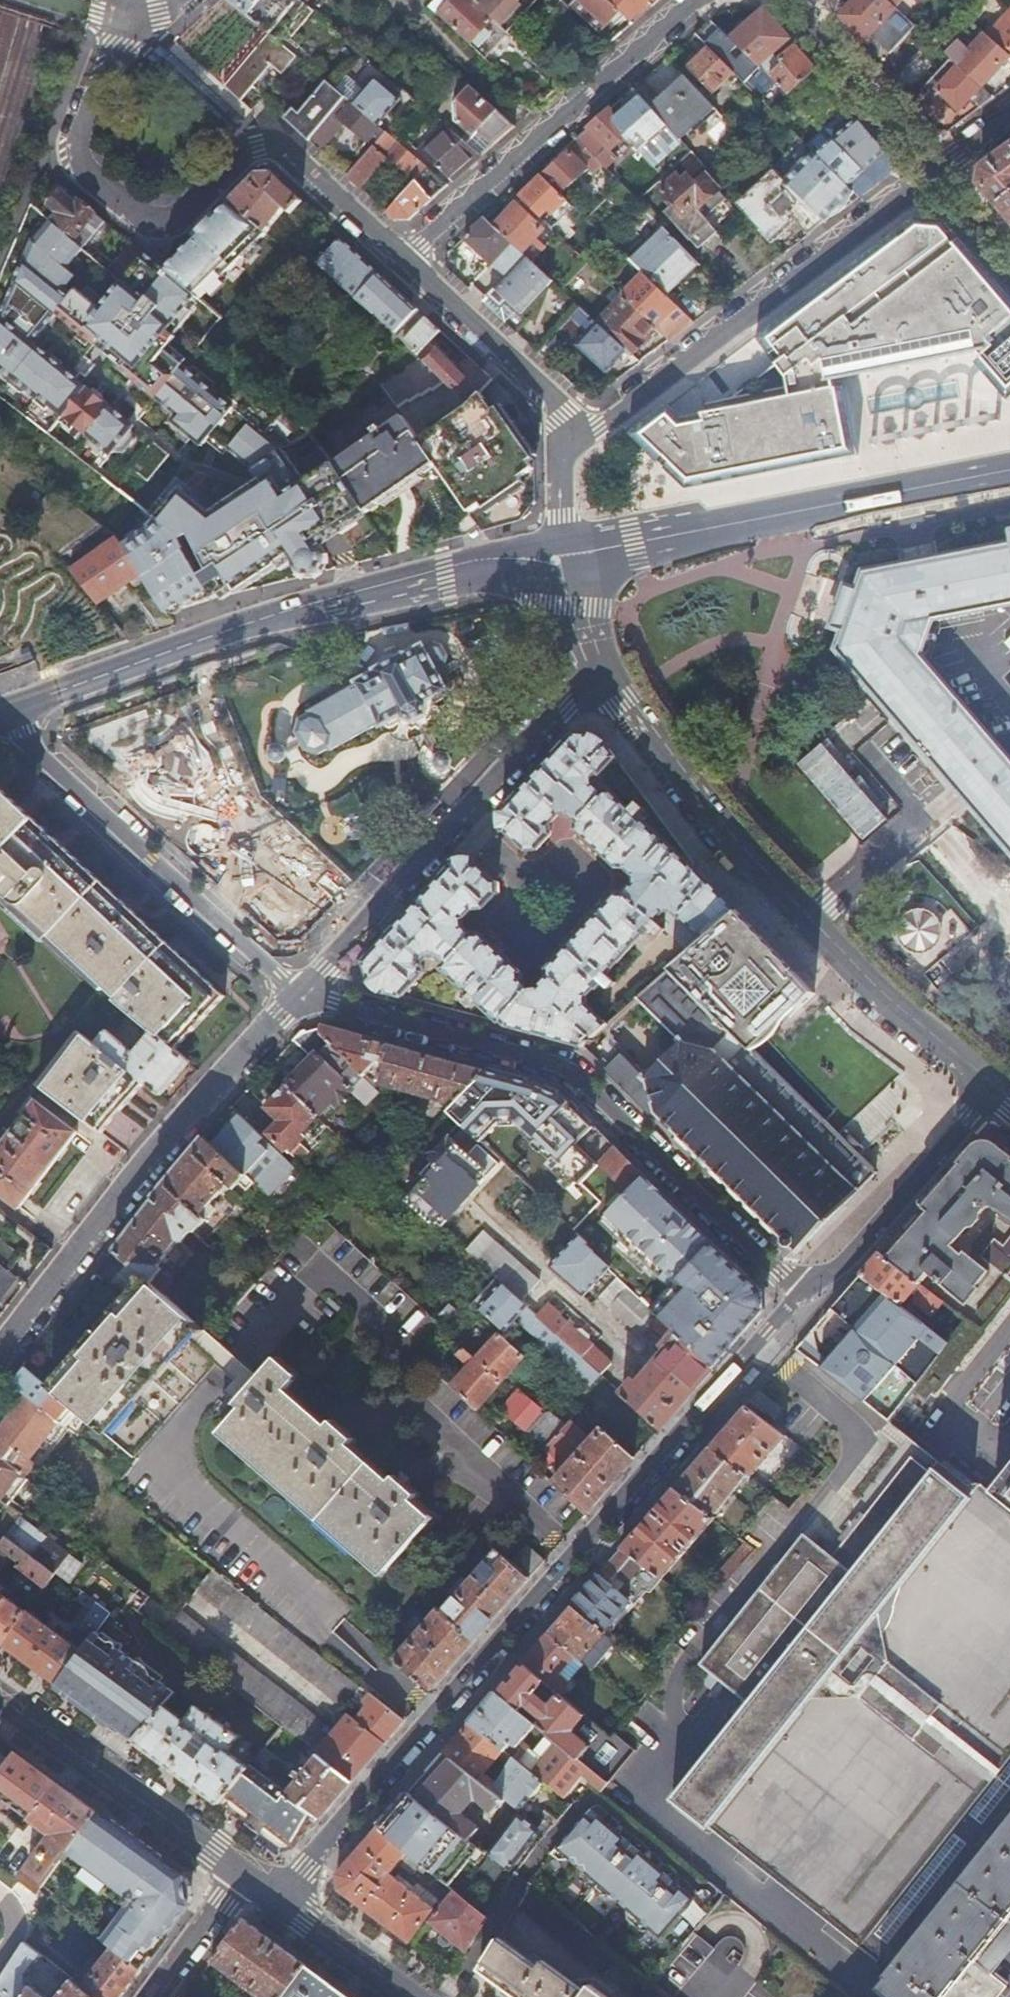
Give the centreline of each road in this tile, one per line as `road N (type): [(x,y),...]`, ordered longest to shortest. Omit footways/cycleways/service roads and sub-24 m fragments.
road 1 (residential): [(280,1903),(391,1762),(803,1292)]
road 2 (residential): [(303,990),(562,1065),(803,1292)]
road 3 (residential): [(404,257),(269,143),(243,153),(176,220),(154,223),(91,185),(74,137),(119,15)]
road 4 (residential): [(987,1084),(890,1001),(731,836),(595,671)]
road 5 (tertiary): [(12,708),(245,618),(486,565),(556,560)]
road 6 (residential): [(303,990),(166,1138),(0,1358)]
road 7 (residential): [(561,451),(935,175)]
road 8 (tertiary): [(556,560),(1009,470)]
road 9 (residential): [(595,671),(303,990)]
road 10 (residential): [(12,708),(27,745),(303,990)]
road 11 (residential): [(692,0),(404,257)]
road 12 (residential): [(0,1690),(242,1871)]
road 13 (residential): [(803,1292),(847,1261),(970,1120),(987,1084)]
road 14 (residential): [(561,451),(557,399),(404,257)]
road 15 (residential): [(787,0),(935,175)]
road 16 (residential): [(280,1903),(411,1996)]
road 17 (residential): [(149,1996),(242,1871)]

